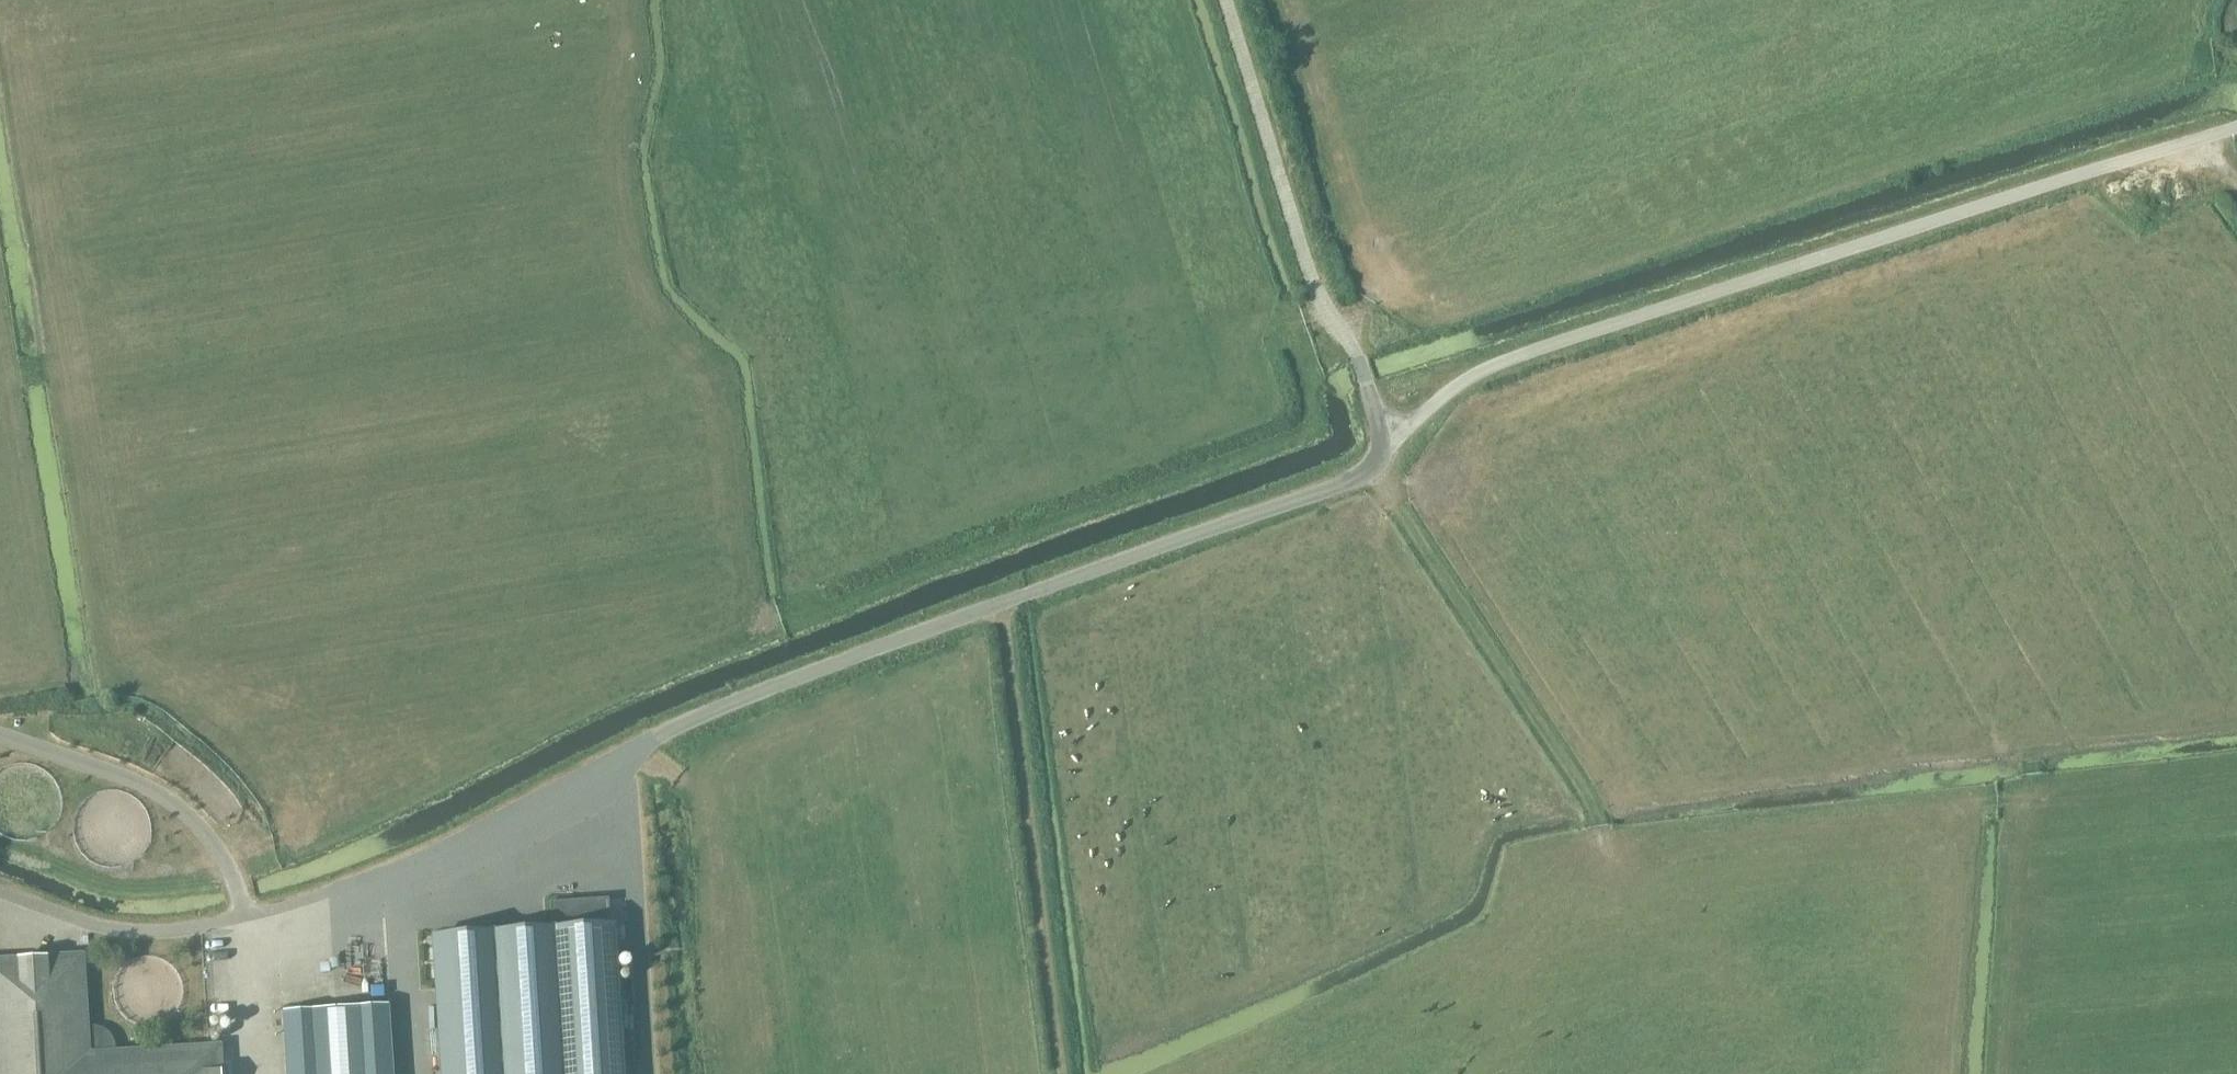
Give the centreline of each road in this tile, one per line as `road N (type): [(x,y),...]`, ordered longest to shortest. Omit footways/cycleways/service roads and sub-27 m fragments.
road 1 (track): [(2236,128),(1472,374),(1349,482),(1001,605)]
road 2 (track): [(1001,605),(736,701),(491,828),(345,890),(149,934),(73,920),(0,893)]
road 3 (track): [(1236,0),(1328,298),(1356,344),(1387,446)]
road 4 (track): [(1064,1073),(1001,605)]
road 5 (track): [(1610,839),(1374,465)]
road 6 (track): [(243,918),(267,1073)]

